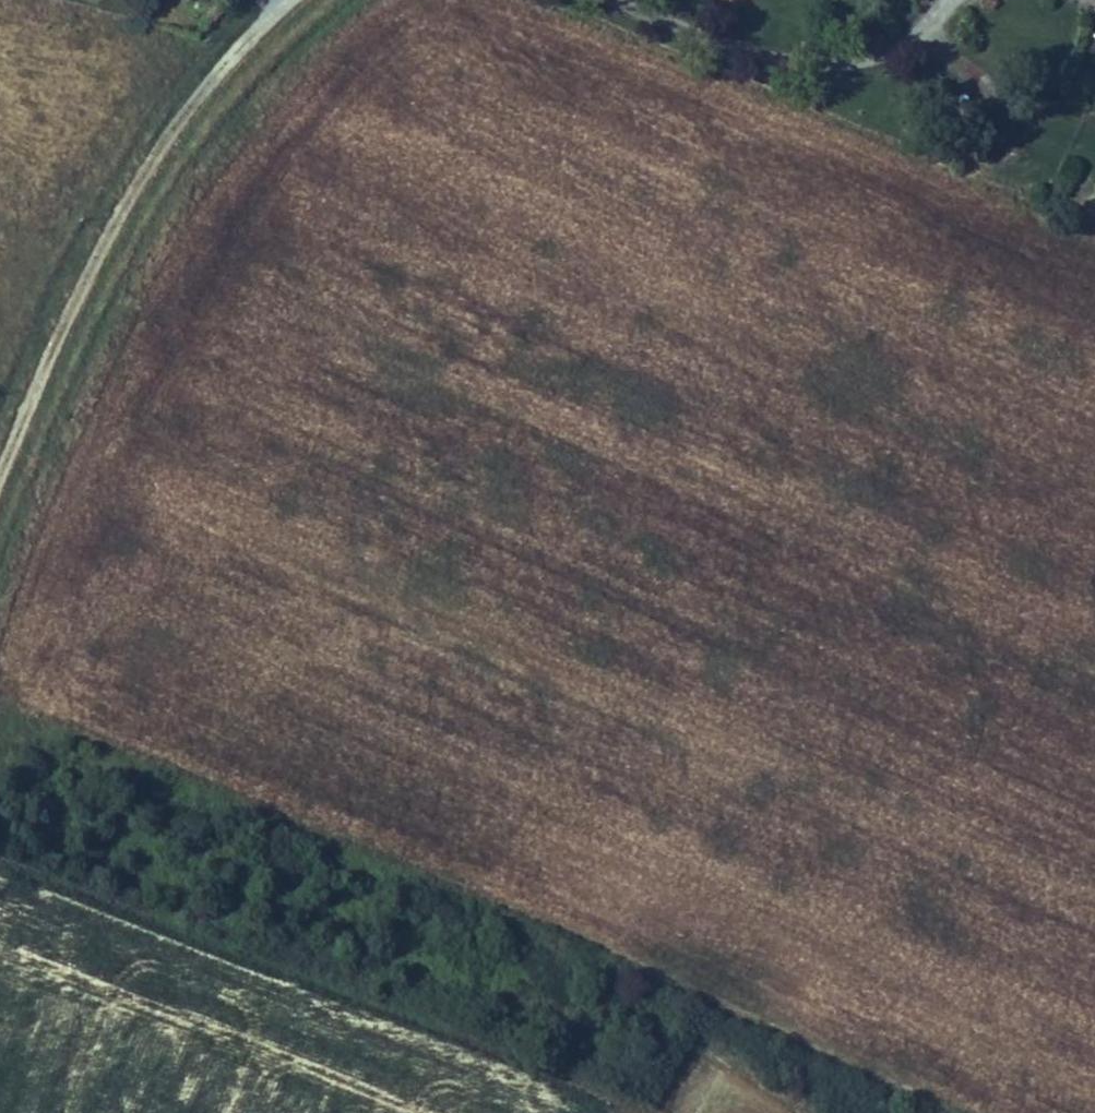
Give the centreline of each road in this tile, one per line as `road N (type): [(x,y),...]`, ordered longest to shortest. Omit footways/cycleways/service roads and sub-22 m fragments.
road 1 (track): [(267,14),(193,92),(117,213),(0,479)]
road 2 (track): [(619,0),(803,59),(916,30)]

